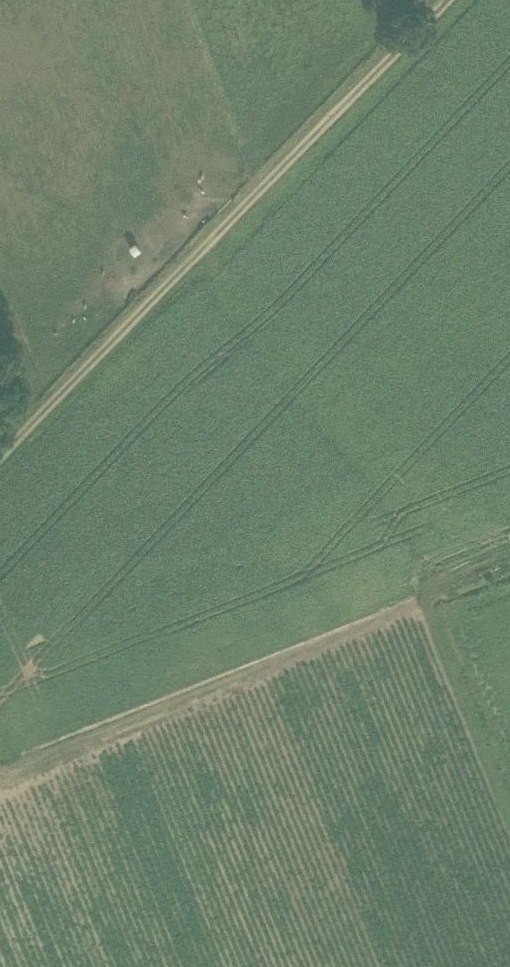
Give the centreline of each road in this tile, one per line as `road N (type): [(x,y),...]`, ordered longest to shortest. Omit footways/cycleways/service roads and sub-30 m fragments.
road 1 (track): [(443,0),(0,456)]

